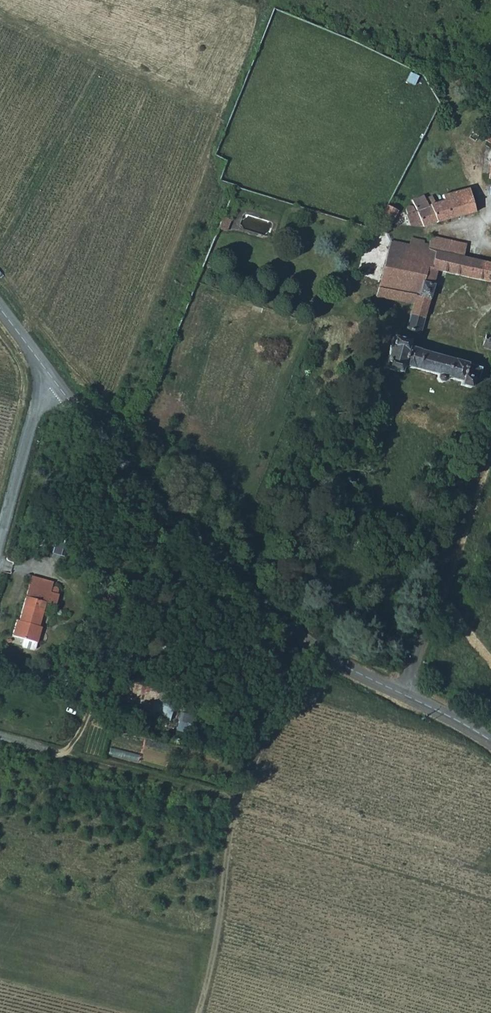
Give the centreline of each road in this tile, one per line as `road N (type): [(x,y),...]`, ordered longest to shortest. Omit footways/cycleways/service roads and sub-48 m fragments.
road 1 (tertiary): [(57,385),(250,598),(302,642),(405,697)]
road 2 (track): [(0,740),(238,803),(196,1012)]
road 3 (unclassified): [(405,697),(490,436)]
road 4 (unclassified): [(57,385),(44,398),(0,556)]

